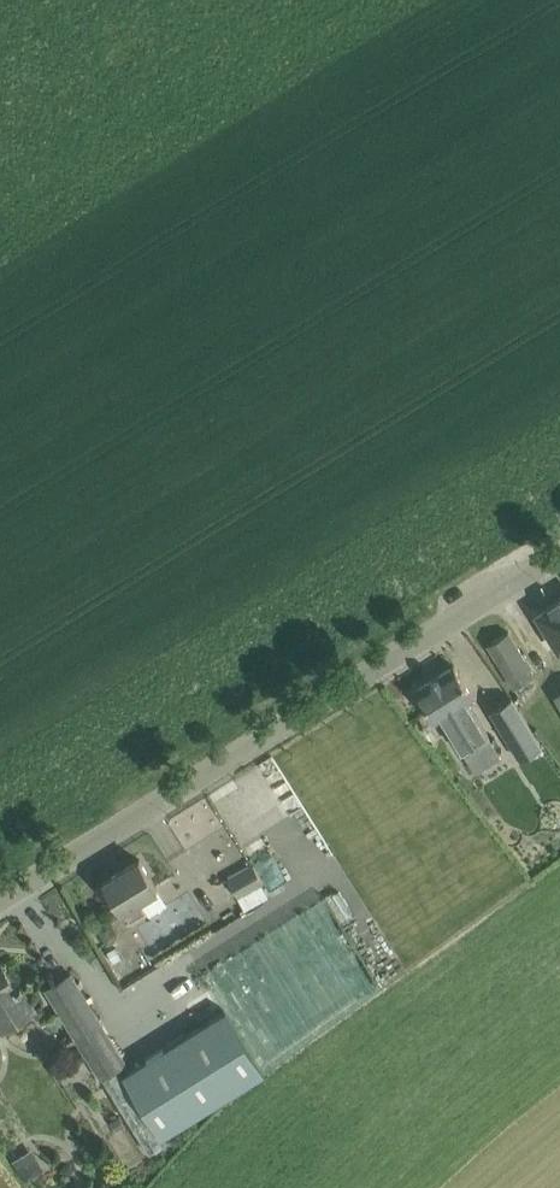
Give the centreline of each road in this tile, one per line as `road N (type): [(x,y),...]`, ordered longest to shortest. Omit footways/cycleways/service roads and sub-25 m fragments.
road 1 (unclassified): [(0,899),(559,556)]

